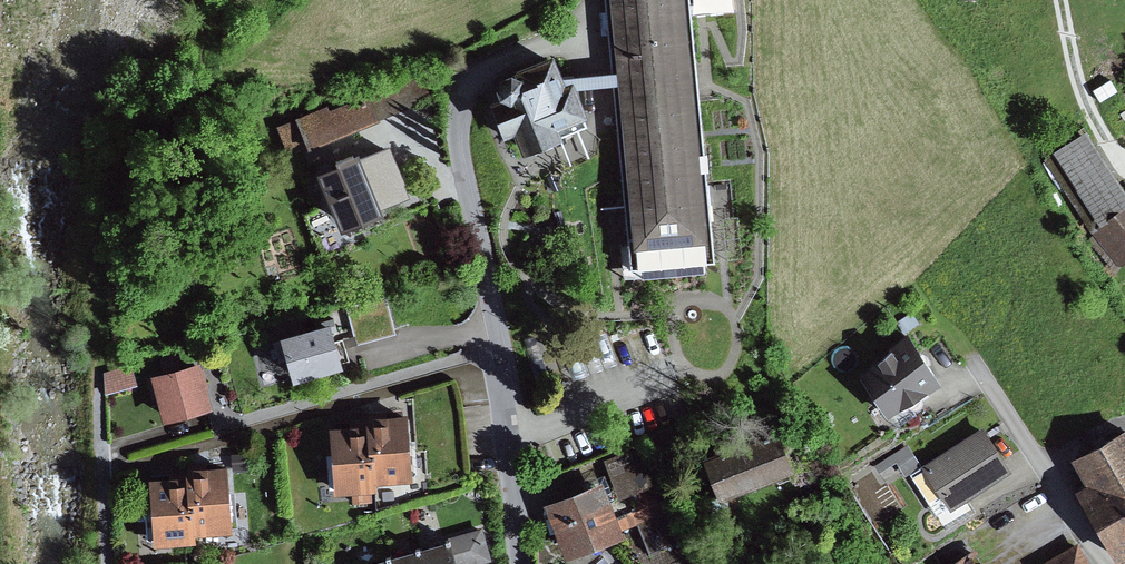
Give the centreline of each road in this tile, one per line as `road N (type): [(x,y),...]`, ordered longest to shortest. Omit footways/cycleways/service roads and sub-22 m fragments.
road 1 (residential): [(100,472),(495,350)]
road 2 (track): [(140,205),(90,249),(105,563)]
road 3 (residential): [(1109,563),(1074,527),(978,368)]
road 4 (residential): [(458,118),(495,350)]
road 5 (residential): [(495,350),(518,563)]
road 6 (track): [(1124,163),(1080,90),(1060,0)]

